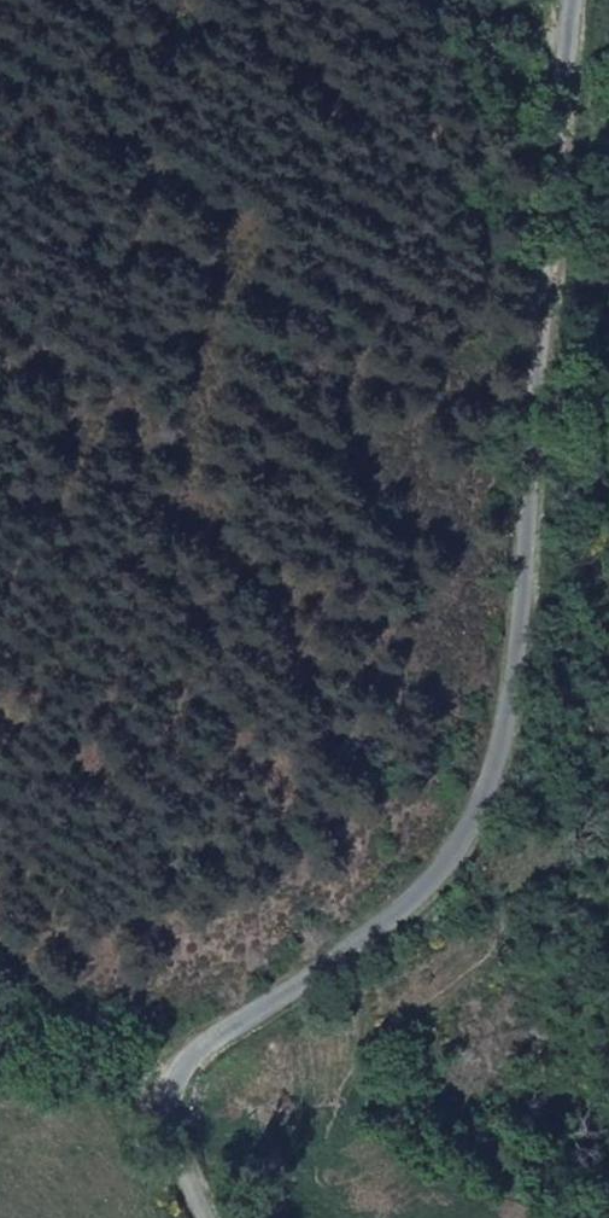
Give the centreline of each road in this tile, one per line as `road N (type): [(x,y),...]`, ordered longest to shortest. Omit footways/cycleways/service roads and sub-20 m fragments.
road 1 (unclassified): [(574,0),(555,297),(538,390),(504,741),(448,861),(411,901),(313,980),(224,1031),(181,1068),(167,1111),(171,1131),(206,1217)]

